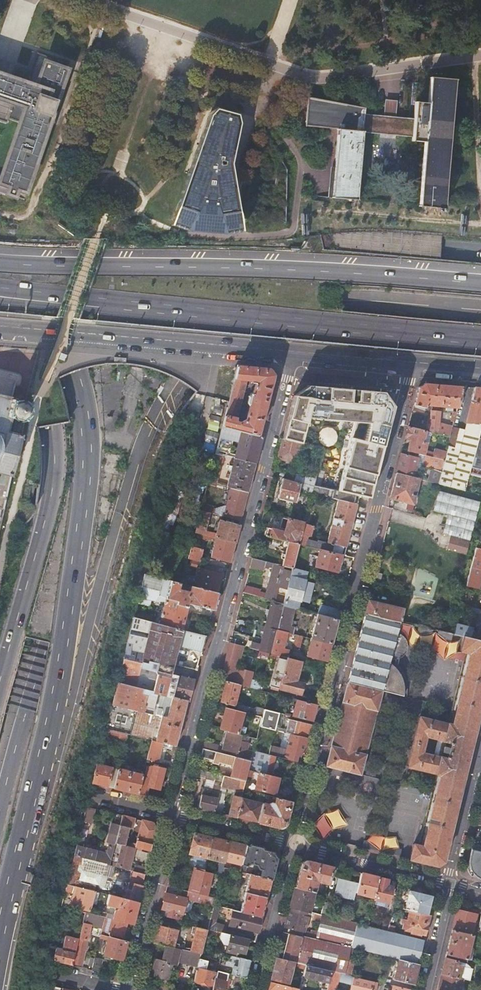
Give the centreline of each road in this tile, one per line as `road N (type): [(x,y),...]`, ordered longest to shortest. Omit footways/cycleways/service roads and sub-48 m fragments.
road 1 (motorway): [(480,252),(322,245),(218,285),(168,329),(117,402),(94,452),(0,807)]
road 2 (motorway): [(0,937),(52,715),(87,460),(84,413),(57,321),(0,266)]
road 3 (residential): [(294,844),(413,362)]
road 4 (residential): [(295,351),(172,817)]
road 5 (trunk): [(480,282),(306,269),(0,262)]
road 6 (trunk): [(88,298),(480,336)]
road 7 (motorway): [(0,313),(35,365),(55,460),(0,680)]
road 8 (secondary): [(295,351),(0,325)]
road 9 (residential): [(172,817),(128,989)]
road 10 (residential): [(256,989),(294,844)]
road 11 (residential): [(480,753),(450,883)]
road 12 (residential): [(294,844),(172,817)]

